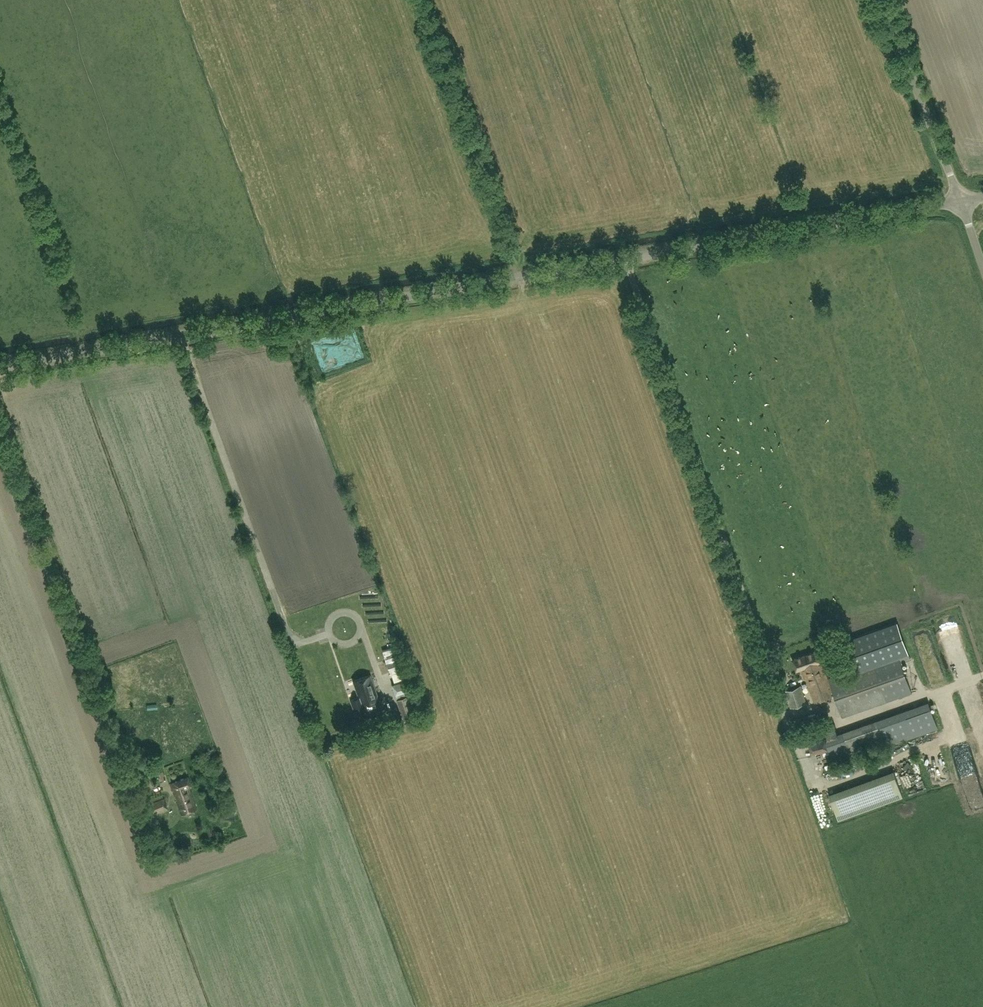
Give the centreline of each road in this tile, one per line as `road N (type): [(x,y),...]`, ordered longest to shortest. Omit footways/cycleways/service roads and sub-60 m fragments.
road 1 (residential): [(0,367),(960,201)]
road 2 (track): [(766,659),(626,258)]
road 3 (track): [(139,802),(0,414)]
road 4 (unclassified): [(960,201),(888,0)]

